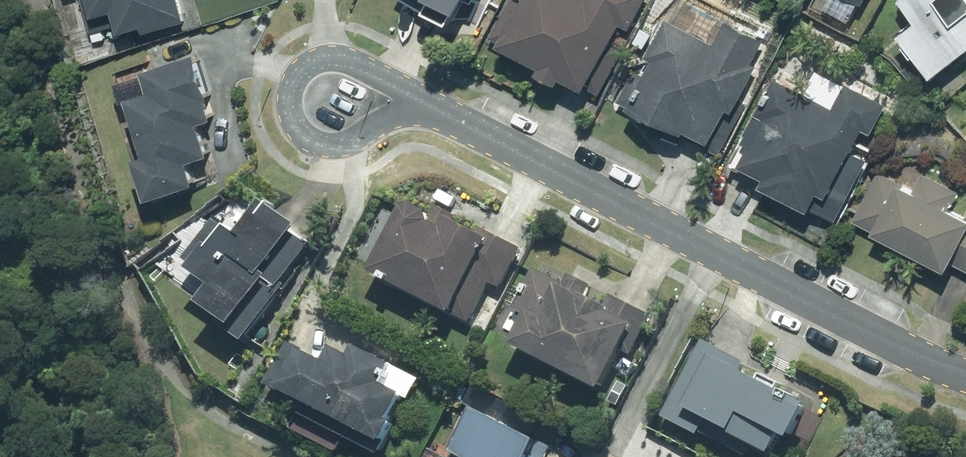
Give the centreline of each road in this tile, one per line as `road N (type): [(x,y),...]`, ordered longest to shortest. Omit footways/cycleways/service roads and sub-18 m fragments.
road 1 (residential): [(330,103),(409,104),(965,376)]

